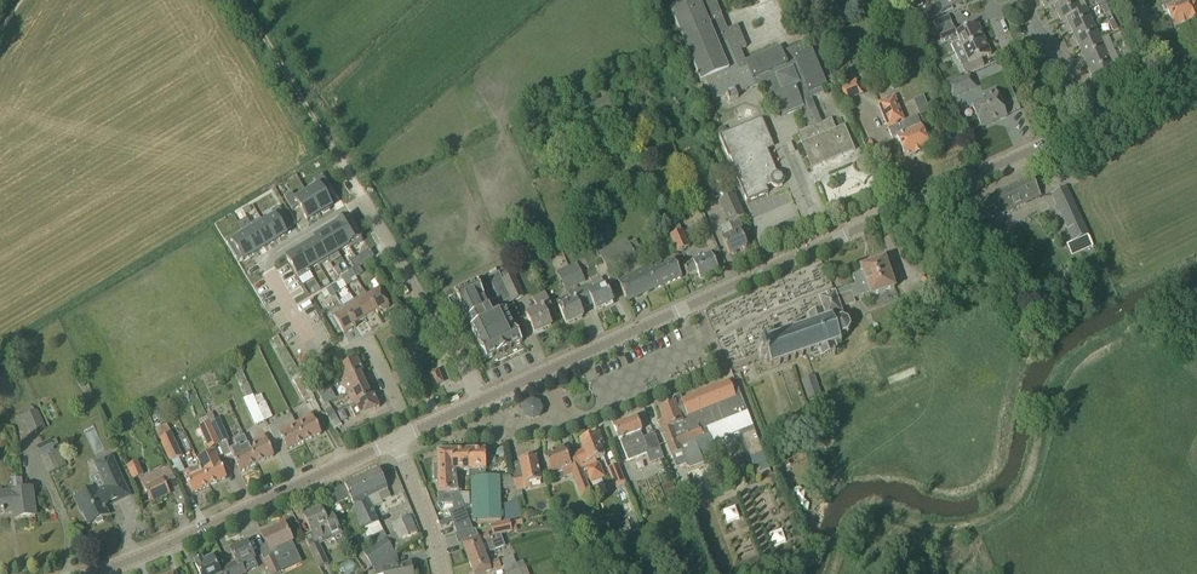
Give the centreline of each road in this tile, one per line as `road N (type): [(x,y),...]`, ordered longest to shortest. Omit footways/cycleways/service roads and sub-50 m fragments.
road 1 (residential): [(410,435),(369,342),(318,357),(262,261),(363,201),(482,401)]
road 2 (tertiary): [(696,304),(1096,121)]
road 3 (tertiary): [(91,573),(397,442)]
road 4 (track): [(245,0),(363,201)]
road 5 (residential): [(602,394),(713,343),(696,304)]
road 6 (residential): [(482,401),(498,426),(552,431),(597,410),(602,394)]
road 7 (residential): [(440,573),(397,442)]
road 8 (residential): [(1096,121),(1022,5)]
road 9 (tertiary): [(584,355),(696,304)]

